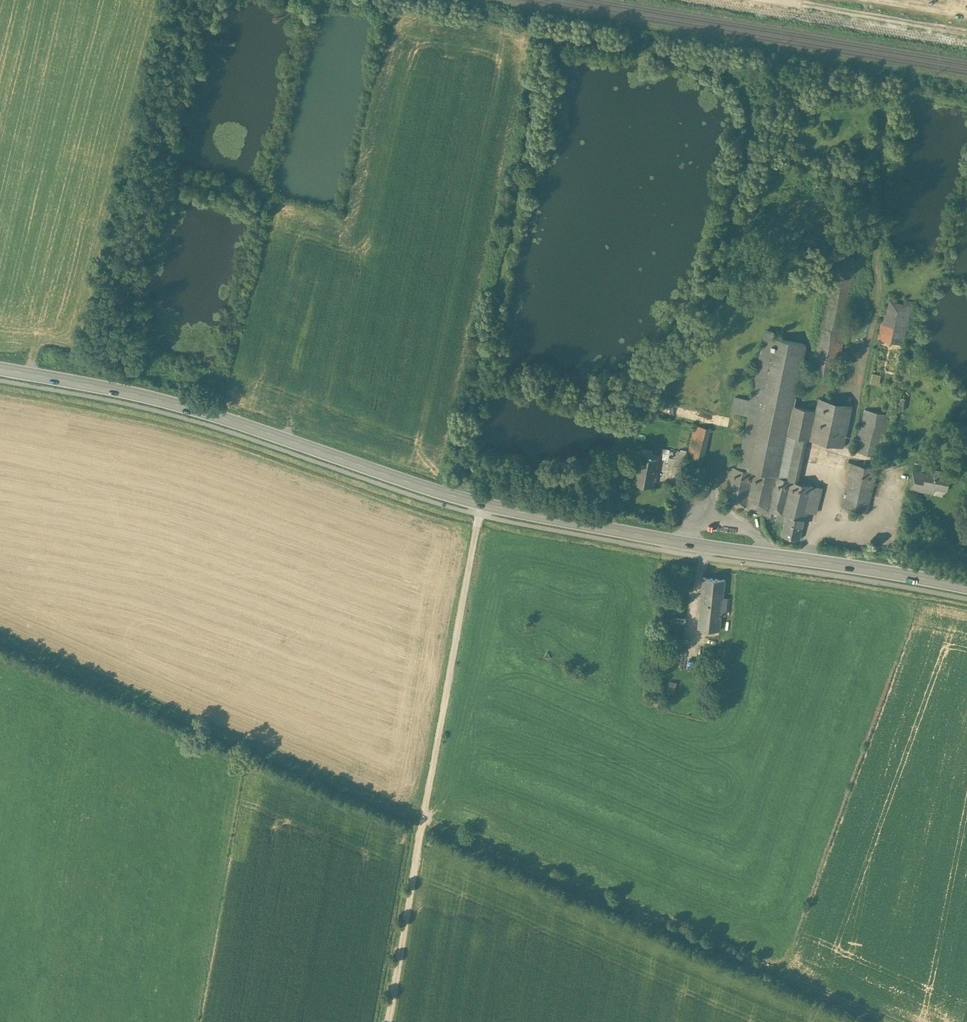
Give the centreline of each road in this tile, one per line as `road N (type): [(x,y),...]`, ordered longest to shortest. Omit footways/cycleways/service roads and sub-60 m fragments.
road 1 (secondary): [(966,587),(538,517),(153,398),(0,369)]
road 2 (track): [(483,504),(389,1021)]

